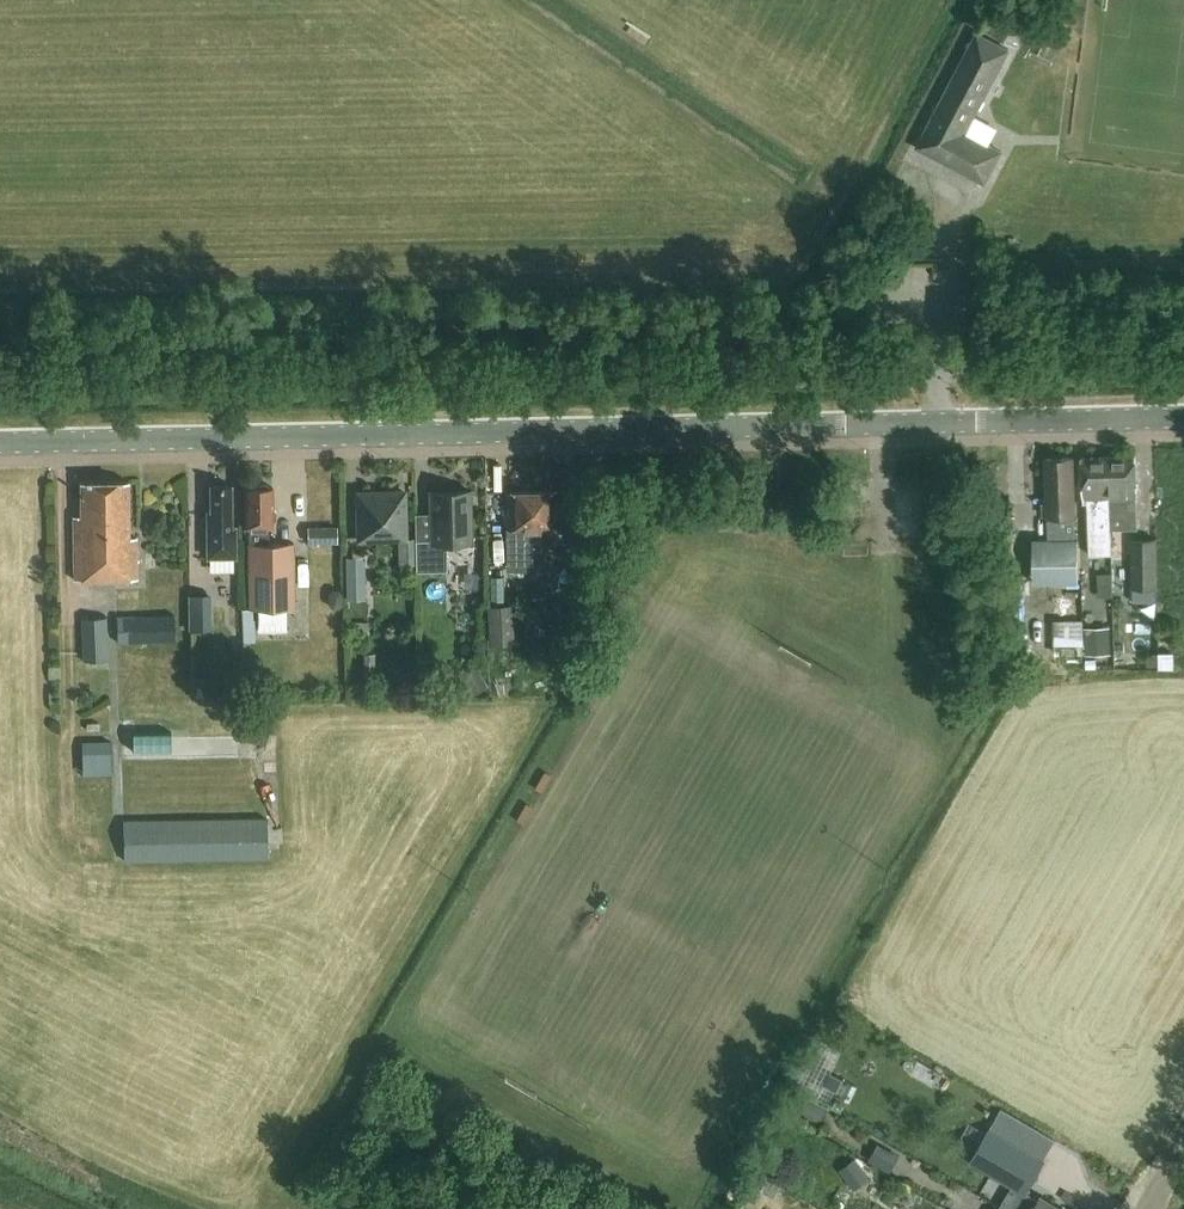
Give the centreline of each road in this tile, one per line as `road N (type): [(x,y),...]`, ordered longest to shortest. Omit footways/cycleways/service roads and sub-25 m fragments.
road 1 (unclassified): [(0,441),(1183,416)]

